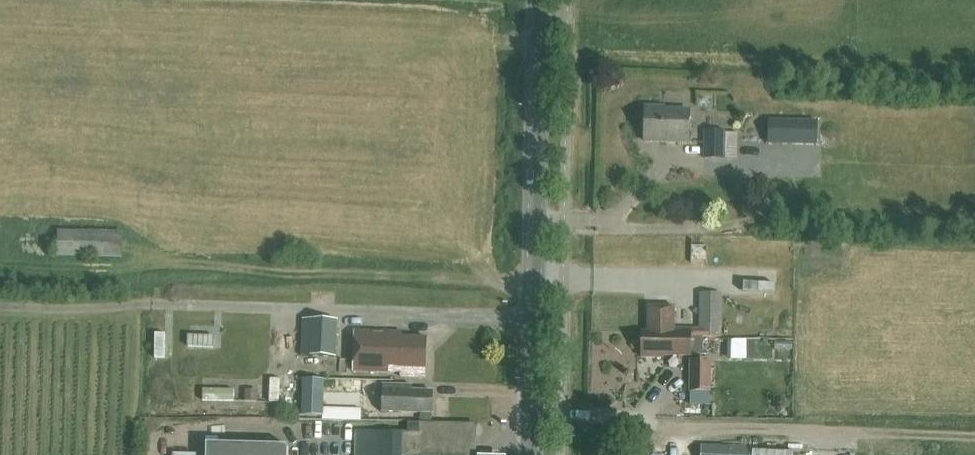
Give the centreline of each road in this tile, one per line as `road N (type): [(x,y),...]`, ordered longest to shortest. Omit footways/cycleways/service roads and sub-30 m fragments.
road 1 (tertiary): [(533,313),(538,0)]
road 2 (track): [(312,309),(0,305)]
road 3 (unclassified): [(533,313),(312,309)]
road 4 (tertiary): [(530,454),(533,313)]

